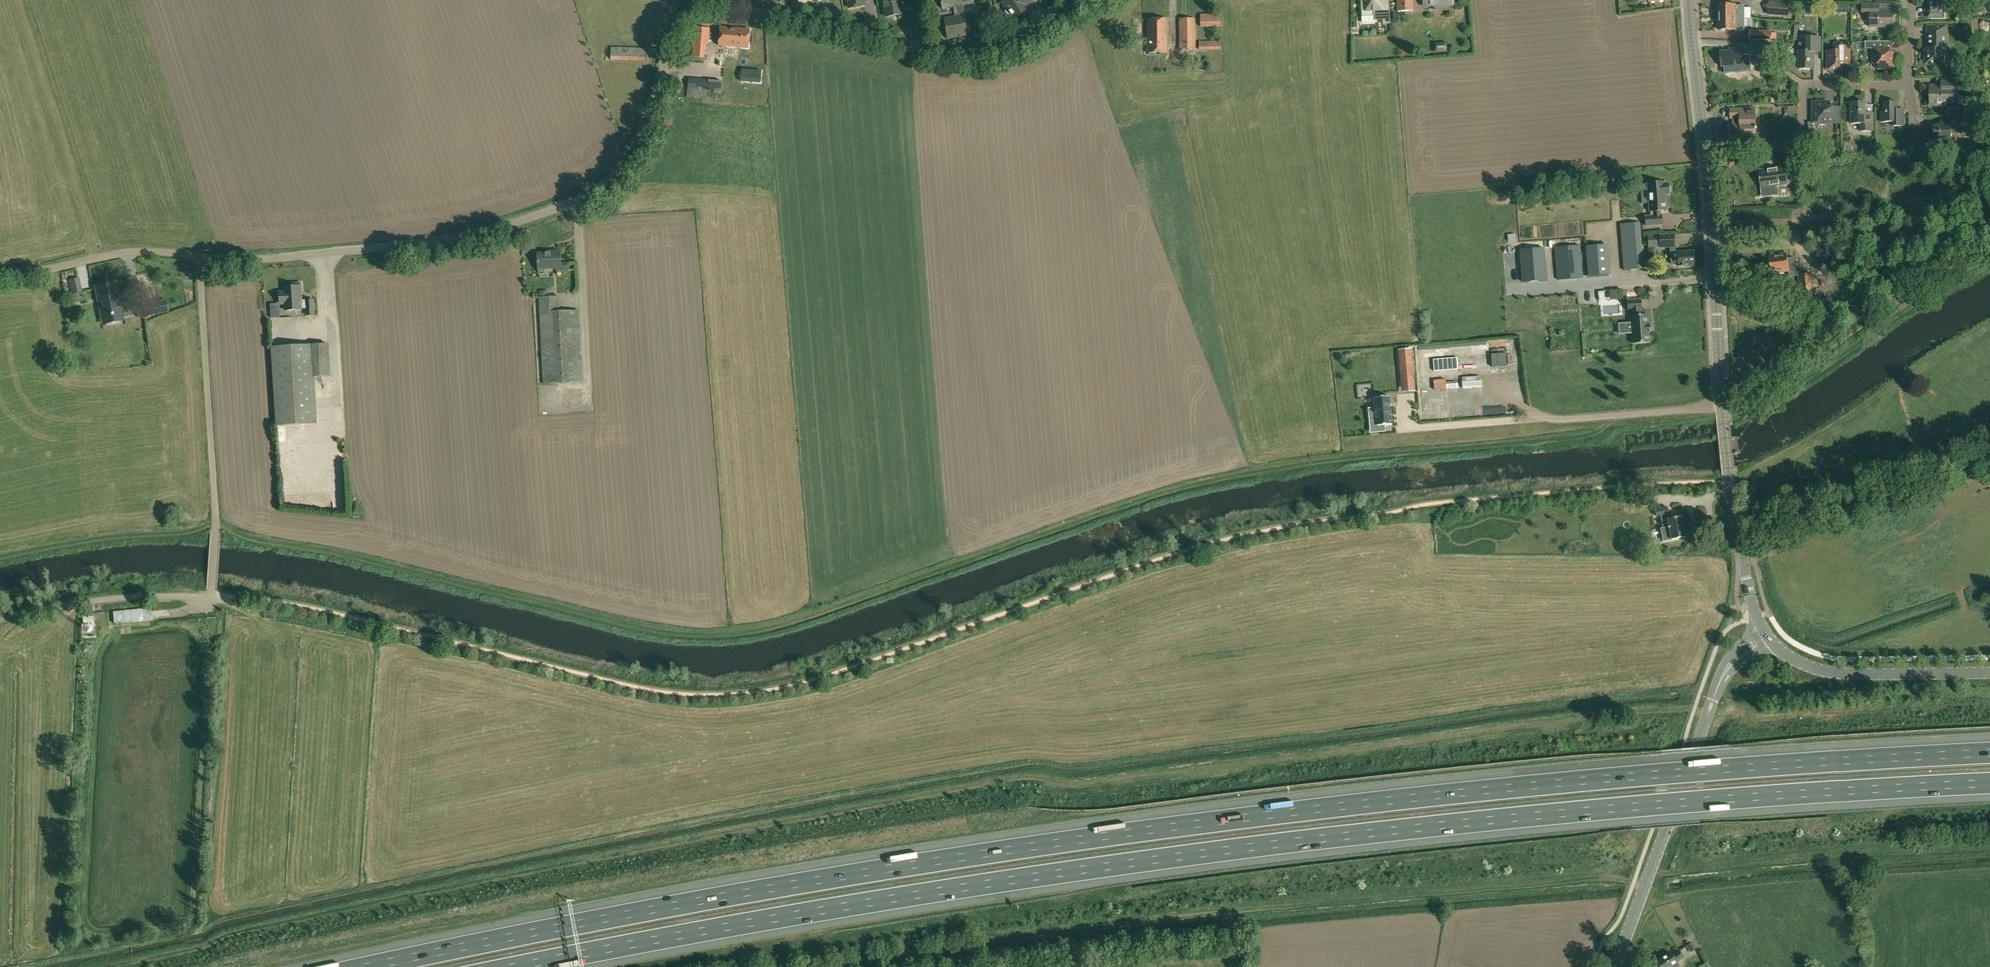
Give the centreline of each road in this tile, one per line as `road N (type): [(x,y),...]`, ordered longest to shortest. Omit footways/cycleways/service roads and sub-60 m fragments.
road 1 (motorway): [(1989,753),(1660,773),(1271,813),(764,889),(368,966)]
road 2 (motorway): [(521,966),(817,911),(1268,845),(1649,806),(1989,784)]
road 3 (unclassified): [(201,257),(271,258),(458,237),(582,198),(632,152),(680,25),(700,7),(730,7)]
road 4 (tertiary): [(1761,627),(1728,467),(1705,149)]
road 5 (unclassified): [(730,7),(970,60),(1013,50),(1084,0)]
road 6 (unclassified): [(212,586),(201,257)]
road 7 (tertiary): [(1614,966),(1721,677)]
road 8 (residential): [(1705,149),(1800,147),(1803,89),(1810,84),(1908,83)]
road 9 (tertiary): [(1772,643),(1825,672),(1989,673)]
road 10 (unclassified): [(212,586),(212,596),(100,600),(0,620)]
road 11 (unclassified): [(201,257),(119,253),(0,276)]
road 12 (tertiary): [(1705,149),(1689,0)]

